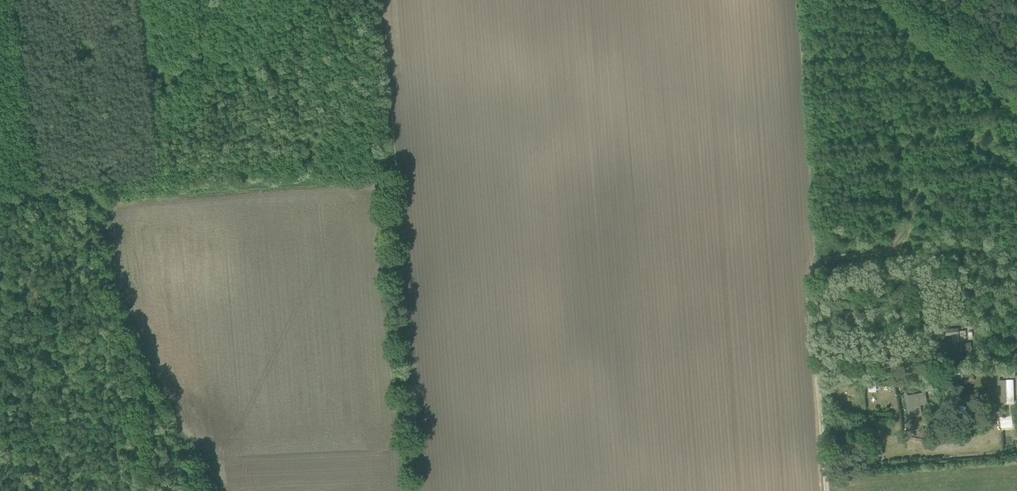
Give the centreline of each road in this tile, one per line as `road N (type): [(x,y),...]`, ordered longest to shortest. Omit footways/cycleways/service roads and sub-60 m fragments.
road 1 (track): [(811,271),(828,490)]
road 2 (track): [(1016,99),(880,0)]

